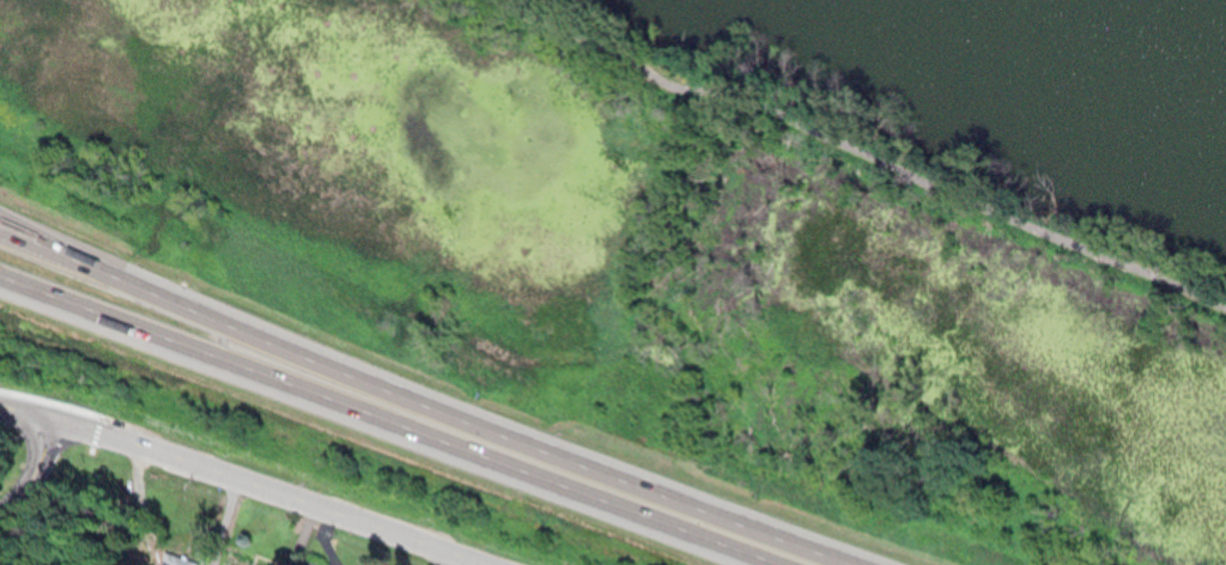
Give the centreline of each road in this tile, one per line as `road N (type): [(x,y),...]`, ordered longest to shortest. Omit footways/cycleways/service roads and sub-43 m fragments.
road 1 (trunk): [(862,564),(274,345),(0,228)]
road 2 (trunk): [(0,277),(785,564)]
road 3 (tertiary): [(492,564),(48,412)]

